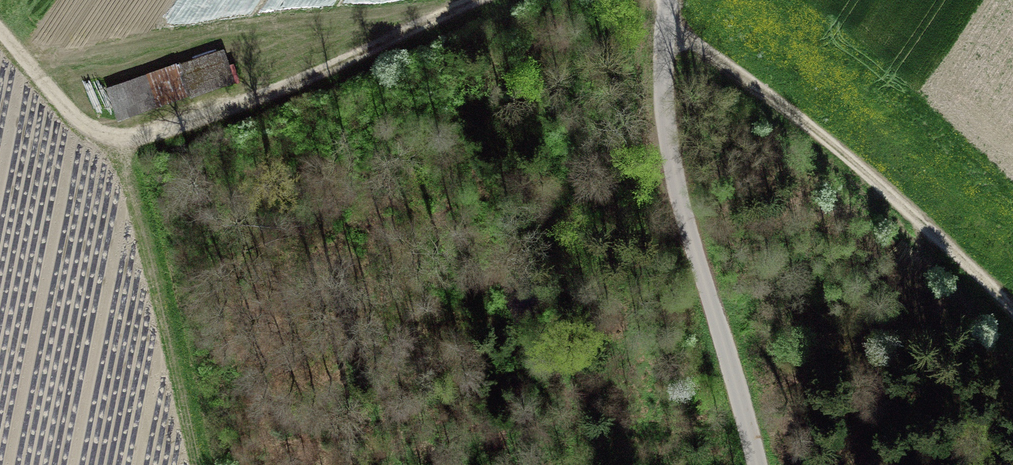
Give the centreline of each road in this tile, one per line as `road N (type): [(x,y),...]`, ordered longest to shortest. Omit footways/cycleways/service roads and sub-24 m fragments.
road 1 (track): [(0,30),(88,123),(126,139),(256,97),(481,0)]
road 2 (unclassified): [(670,0),(665,80),(676,178),(757,464)]
road 3 (track): [(667,24),(835,147),(1012,309)]
road 4 (track): [(126,139),(201,464)]

